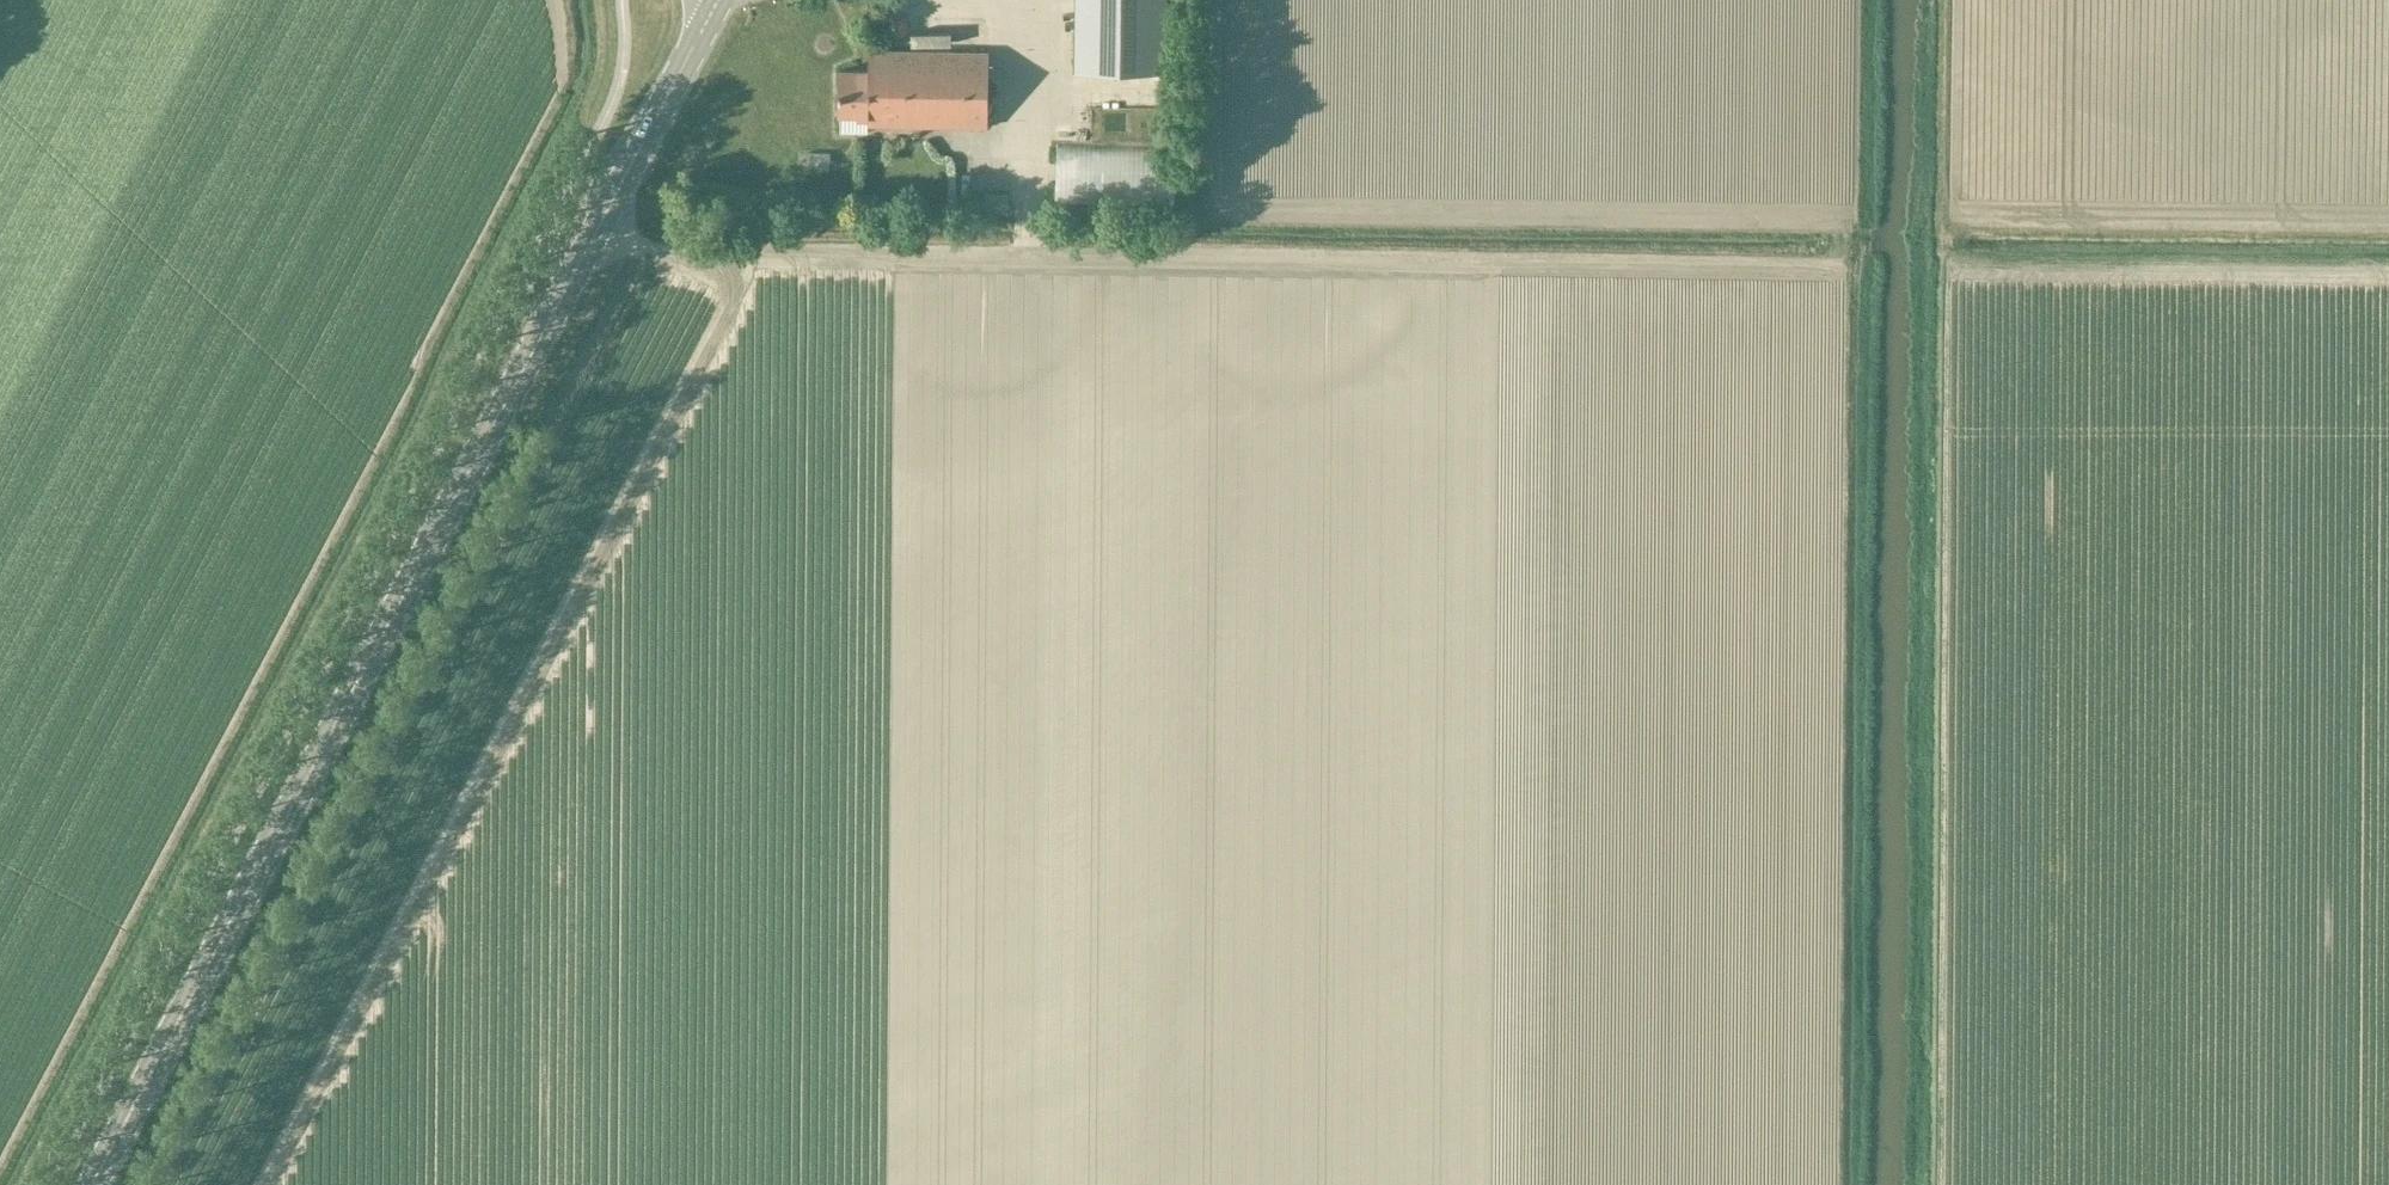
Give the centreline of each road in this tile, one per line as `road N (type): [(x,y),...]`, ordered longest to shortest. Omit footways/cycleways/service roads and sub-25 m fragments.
road 1 (secondary): [(92,1184),(718,0)]
road 2 (track): [(599,226),(640,248),(1502,261)]

